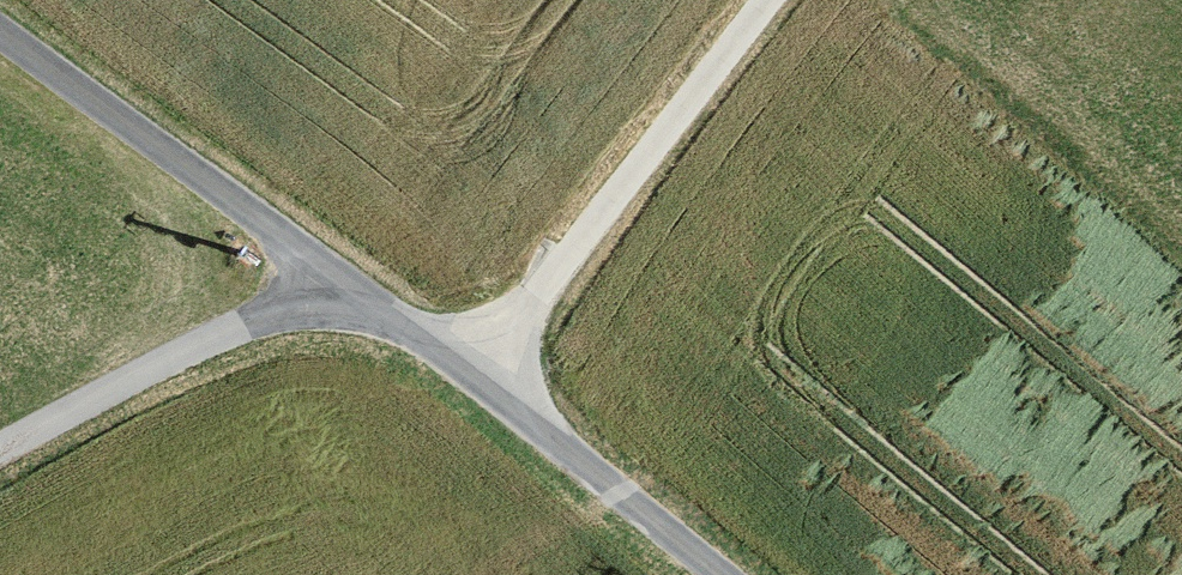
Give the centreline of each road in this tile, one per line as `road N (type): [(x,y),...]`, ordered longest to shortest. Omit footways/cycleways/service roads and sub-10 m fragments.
road 1 (residential): [(728,574),(484,373),(344,283),(0,451)]
road 2 (track): [(775,0),(484,373)]
road 3 (track): [(0,33),(344,283)]

